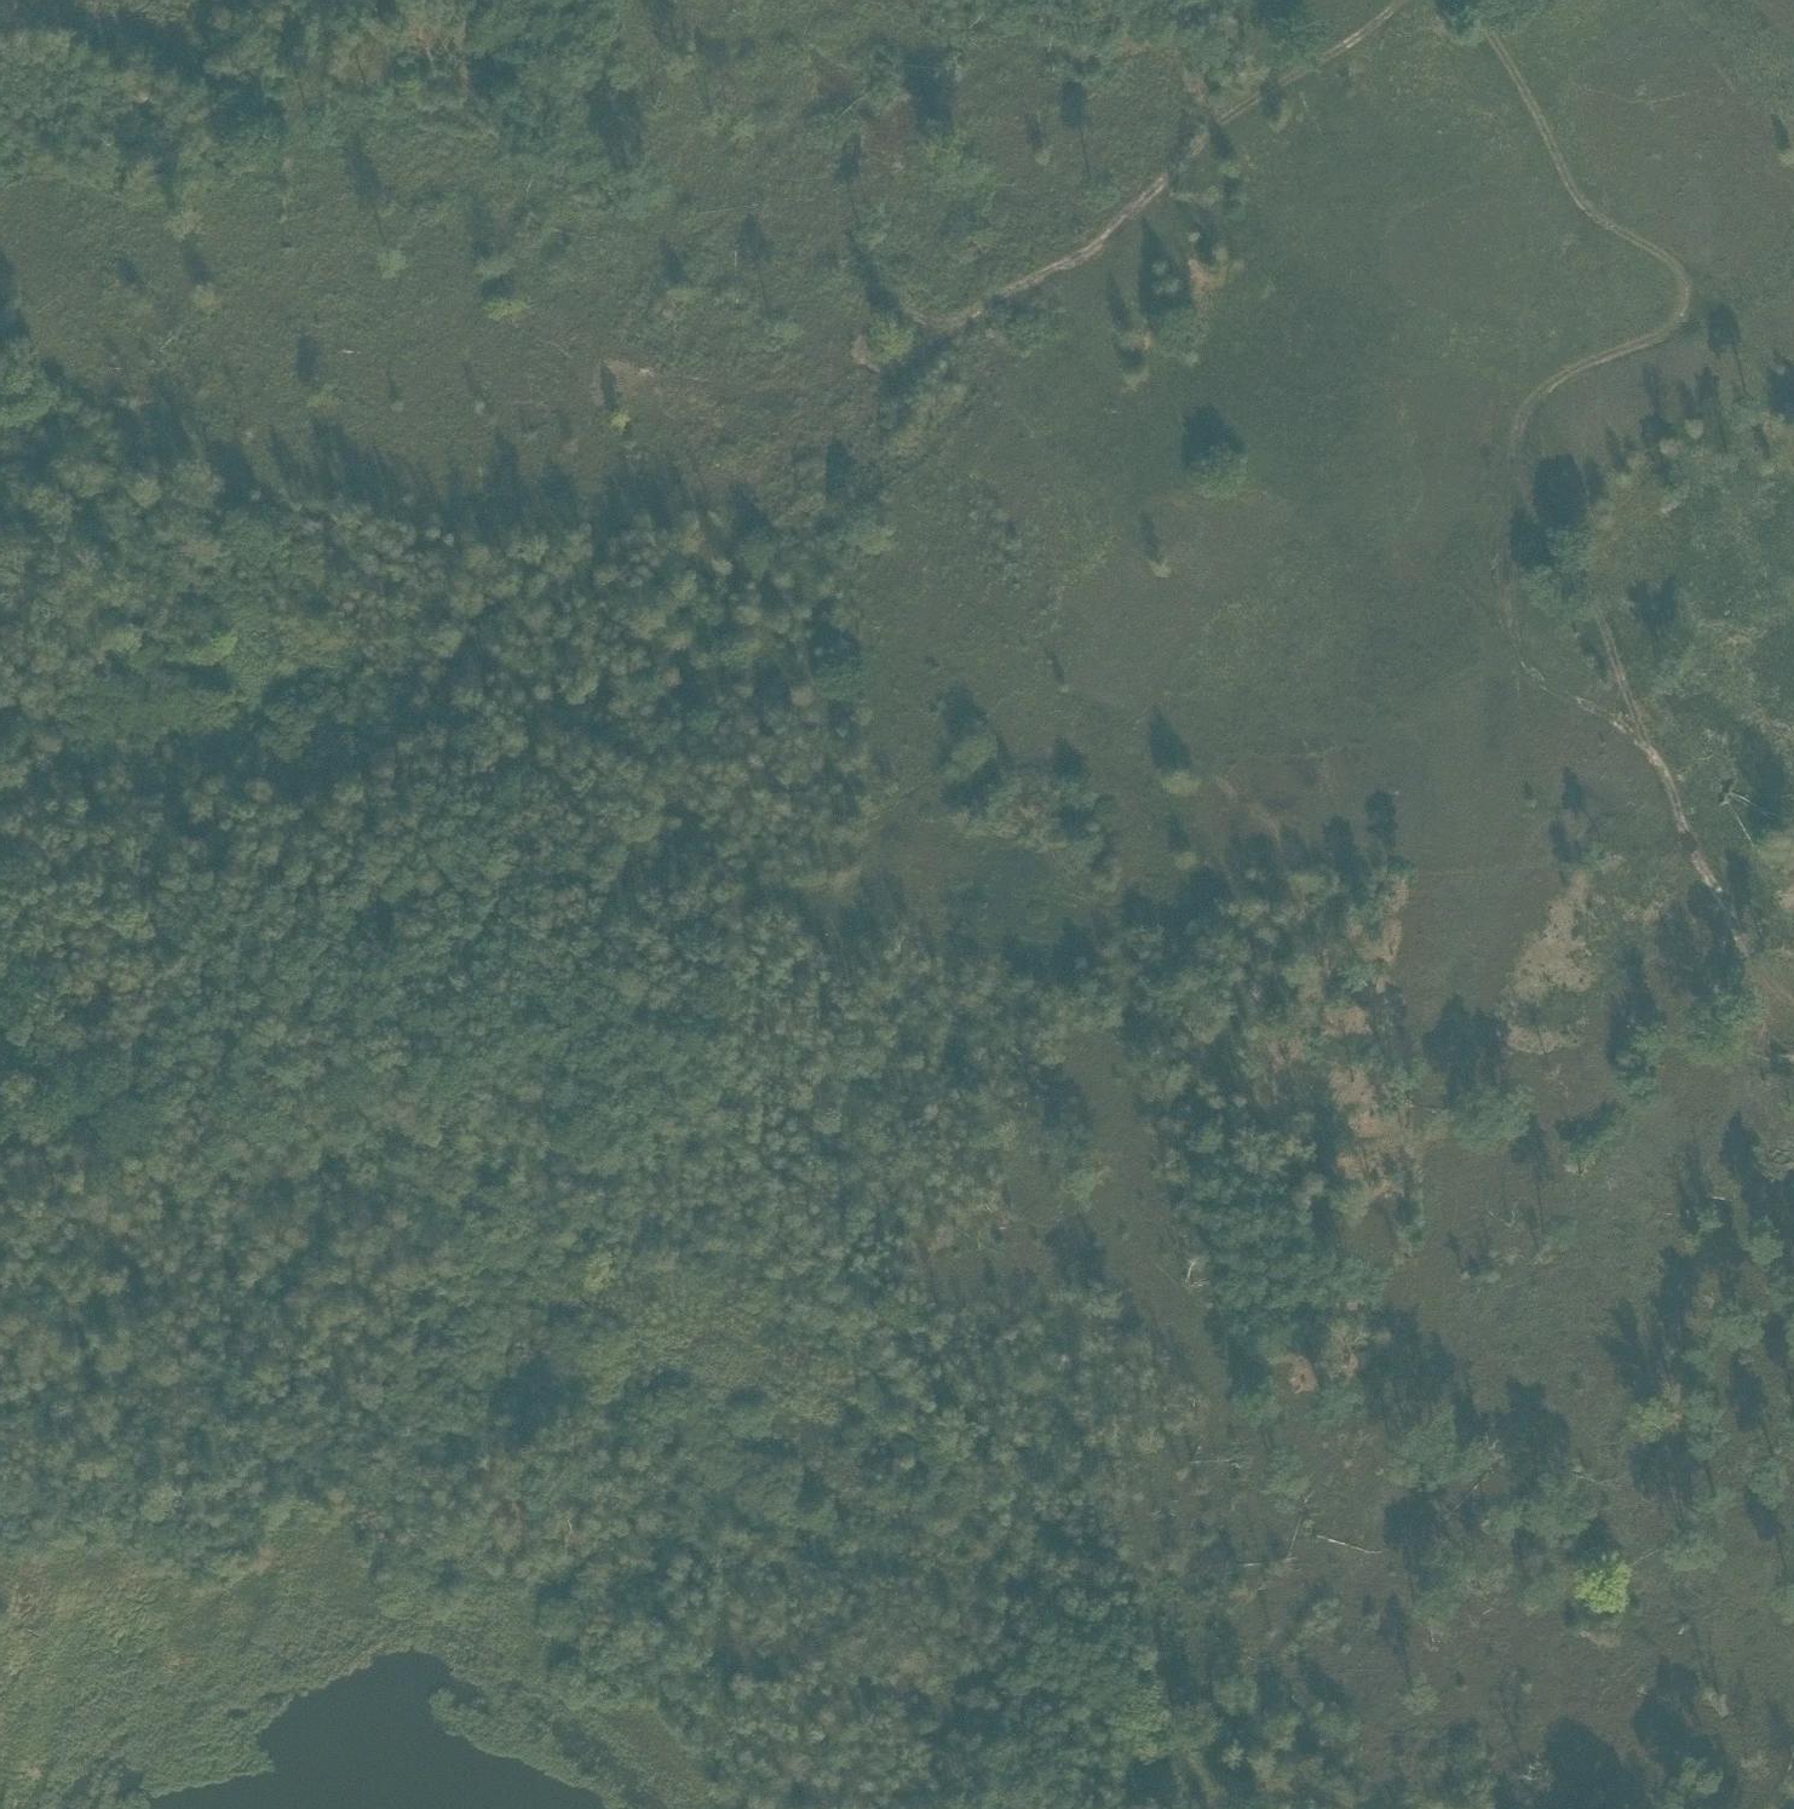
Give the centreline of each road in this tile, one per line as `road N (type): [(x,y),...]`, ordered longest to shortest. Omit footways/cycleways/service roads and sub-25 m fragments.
road 1 (track): [(1177,1808),(1185,1762),(1364,1808)]

